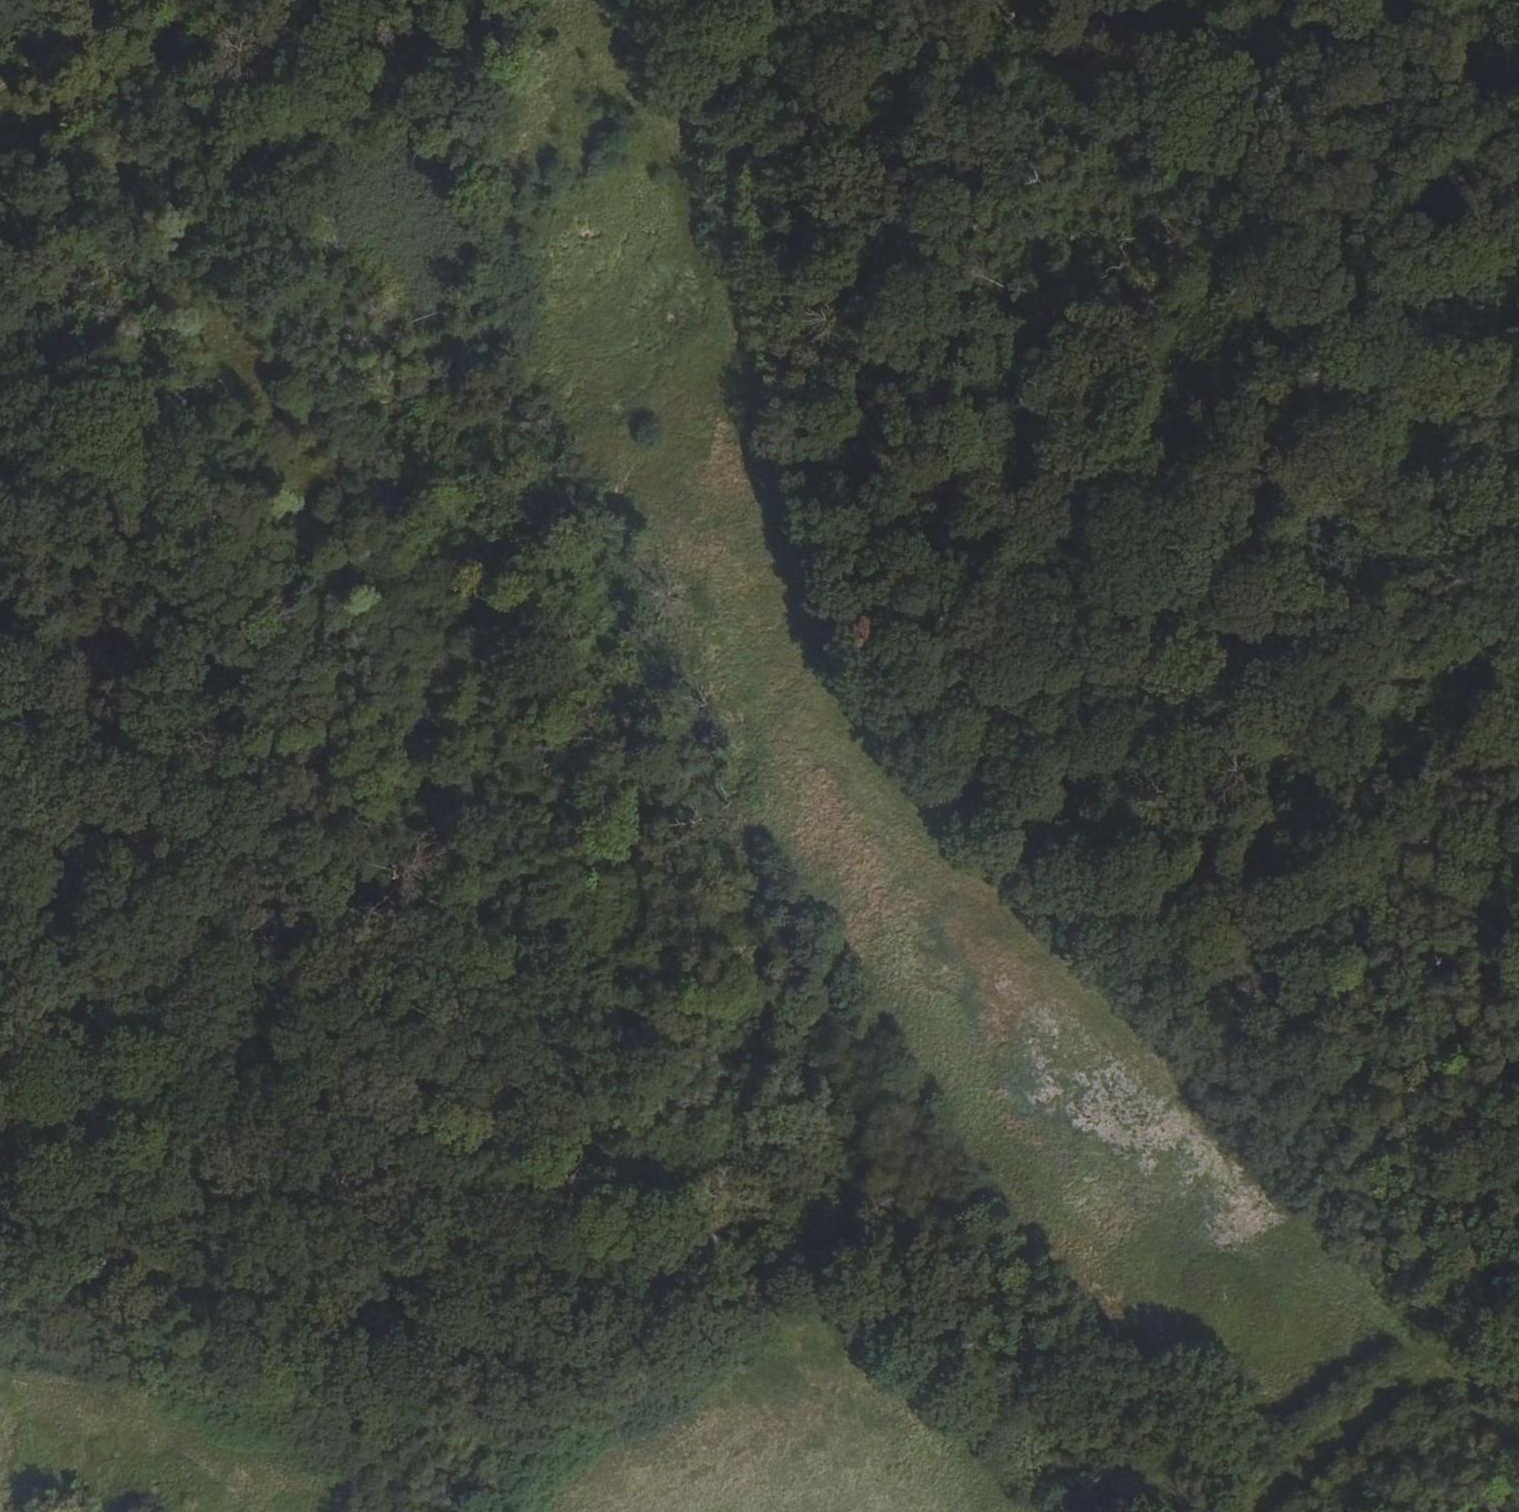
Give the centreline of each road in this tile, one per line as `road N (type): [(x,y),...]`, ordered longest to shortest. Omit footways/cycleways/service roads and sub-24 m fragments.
road 1 (track): [(1518,1318),(1278,1511)]
road 2 (track): [(141,0),(0,92)]

